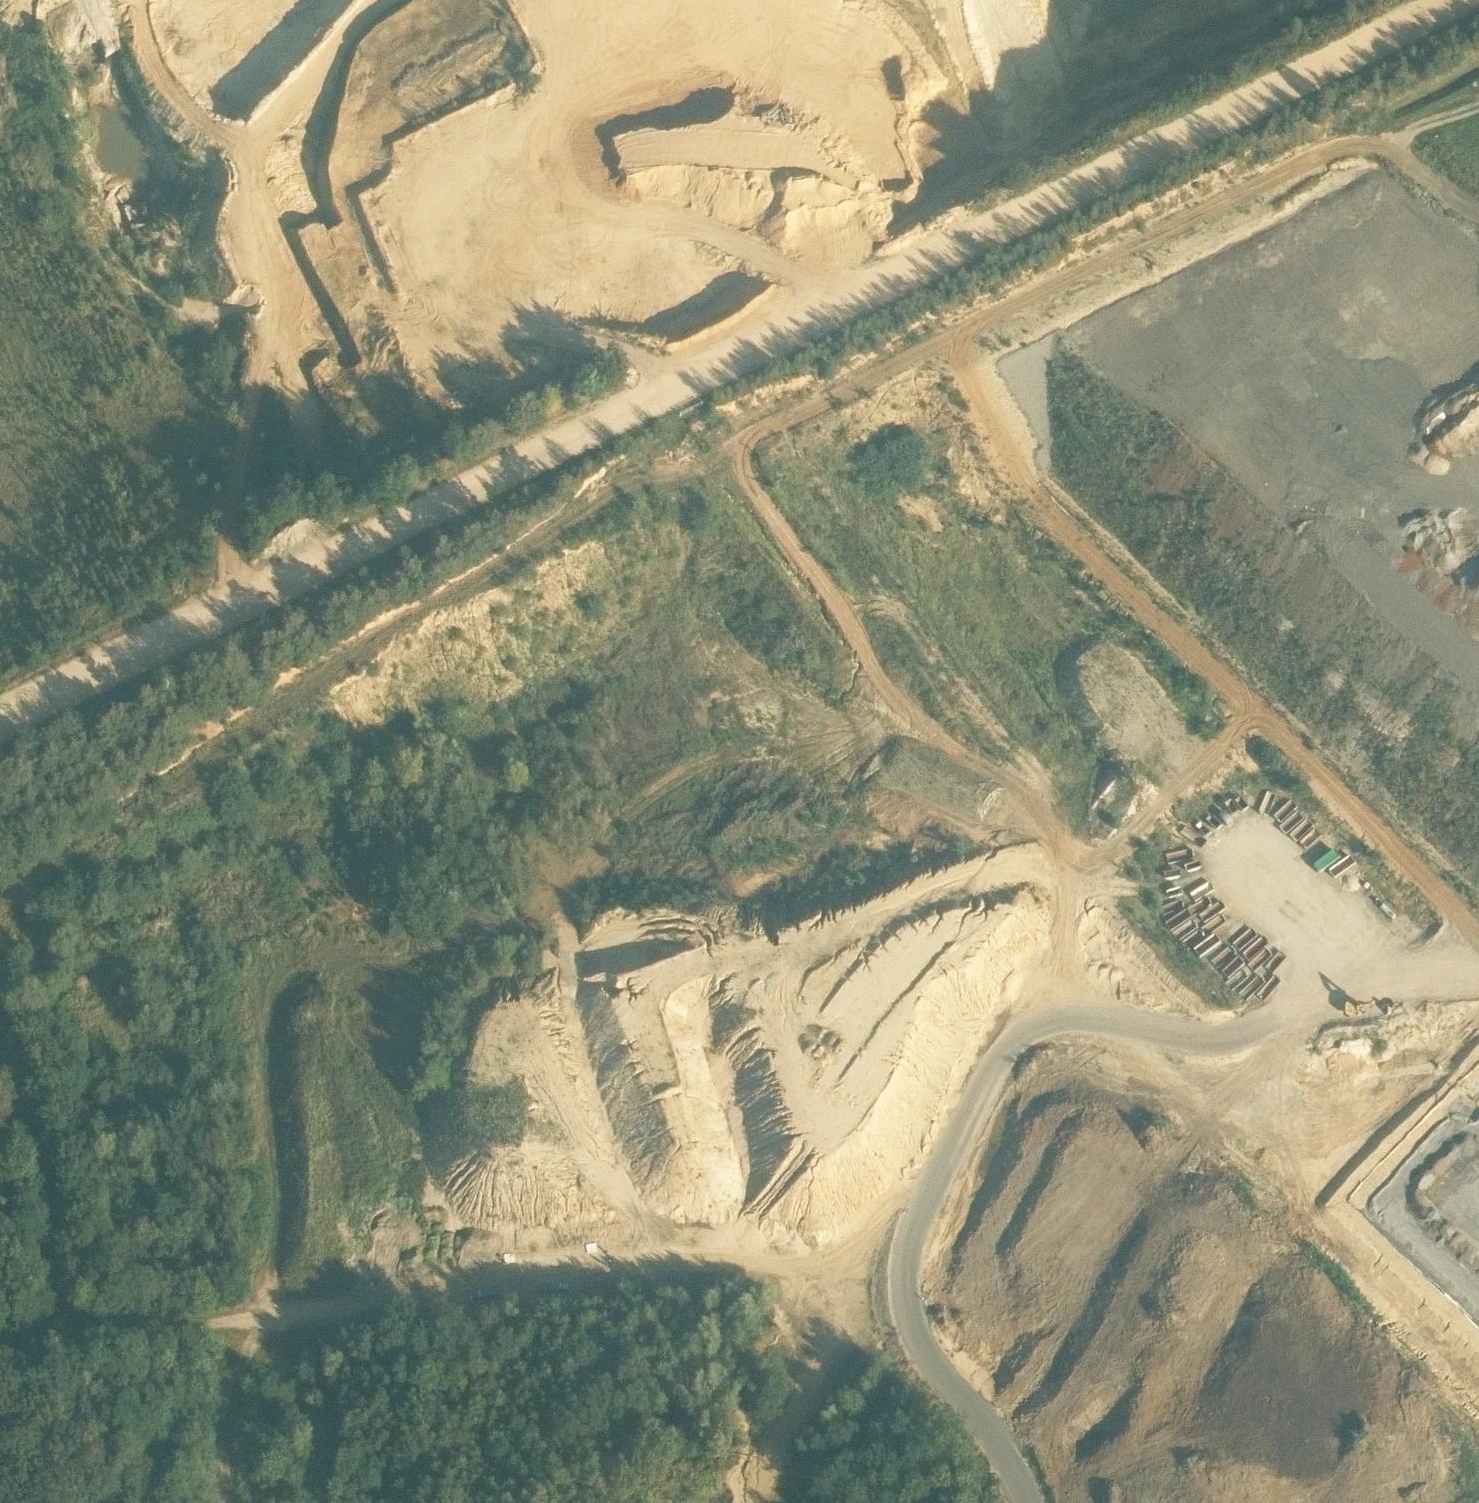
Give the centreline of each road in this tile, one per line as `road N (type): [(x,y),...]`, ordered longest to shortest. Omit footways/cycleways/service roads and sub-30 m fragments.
road 1 (track): [(1472,0),(0,728)]

